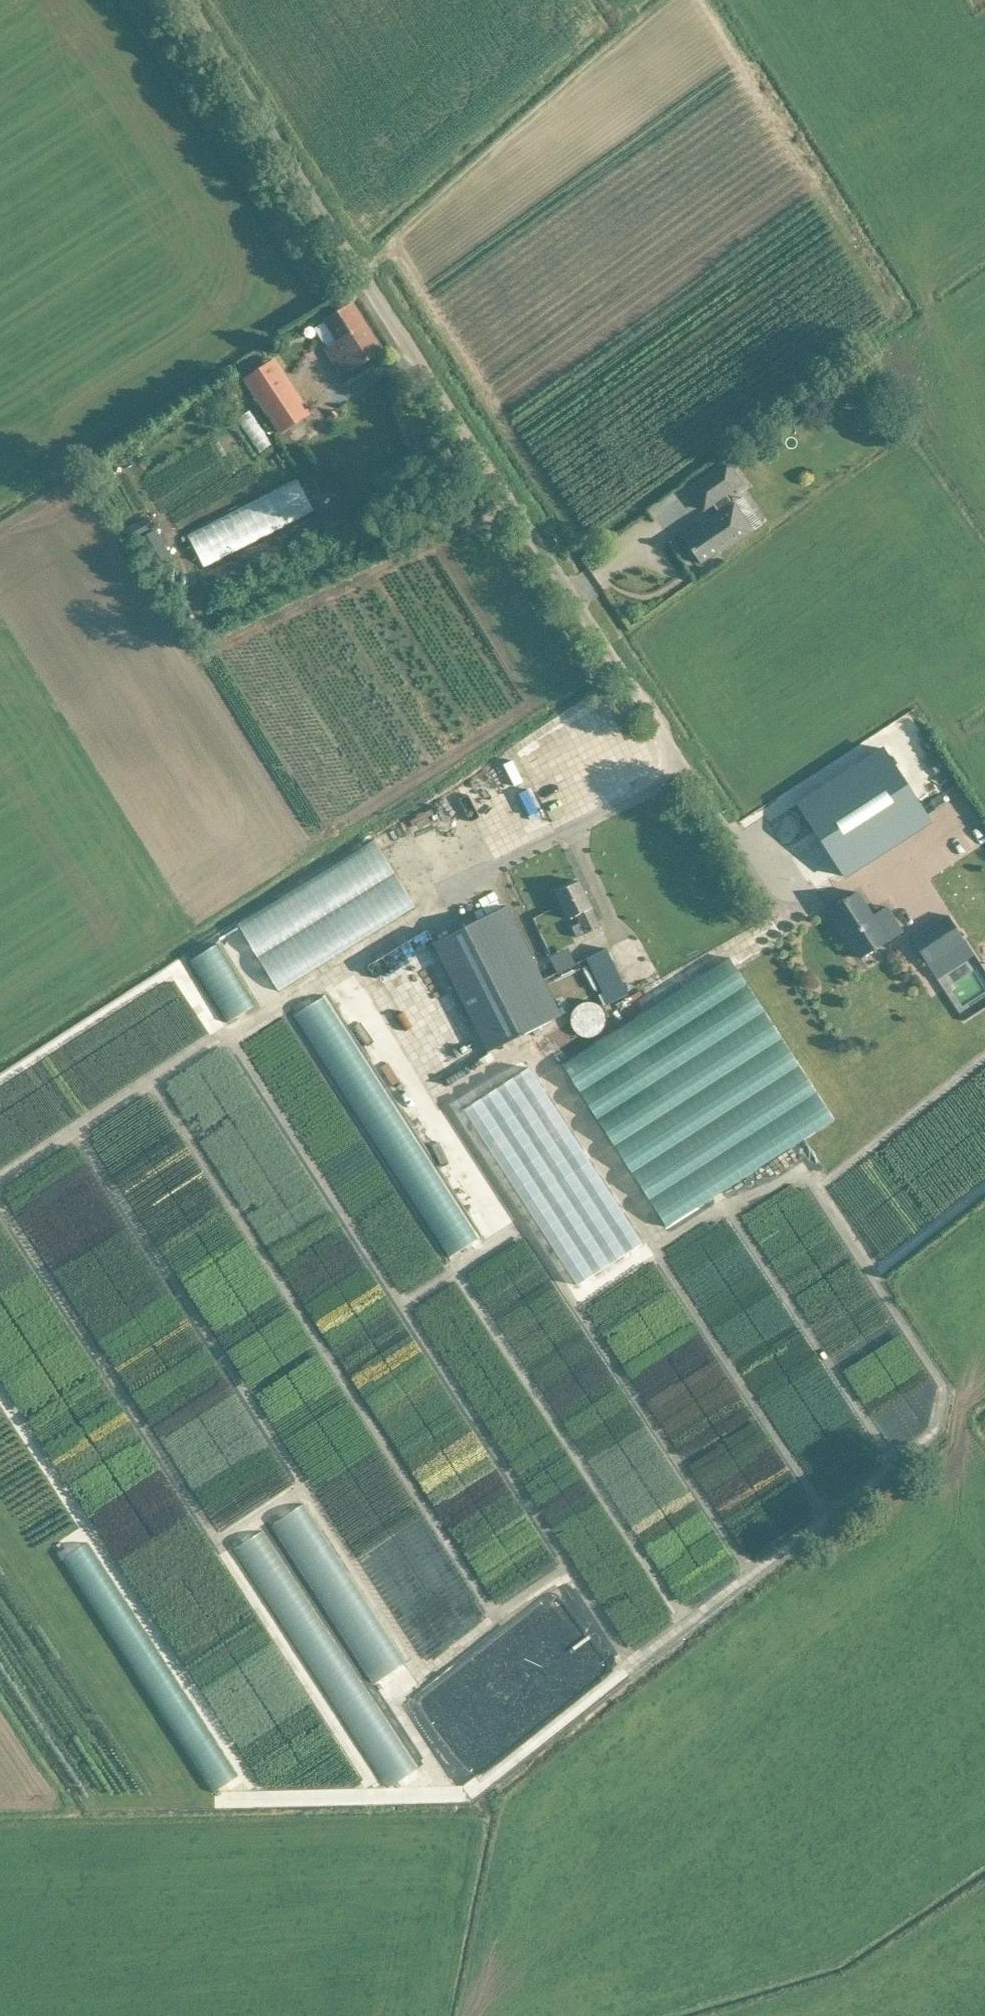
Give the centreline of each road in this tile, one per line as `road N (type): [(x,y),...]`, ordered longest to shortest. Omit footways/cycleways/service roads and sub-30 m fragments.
road 1 (unclassified): [(729,825),(186,0)]

